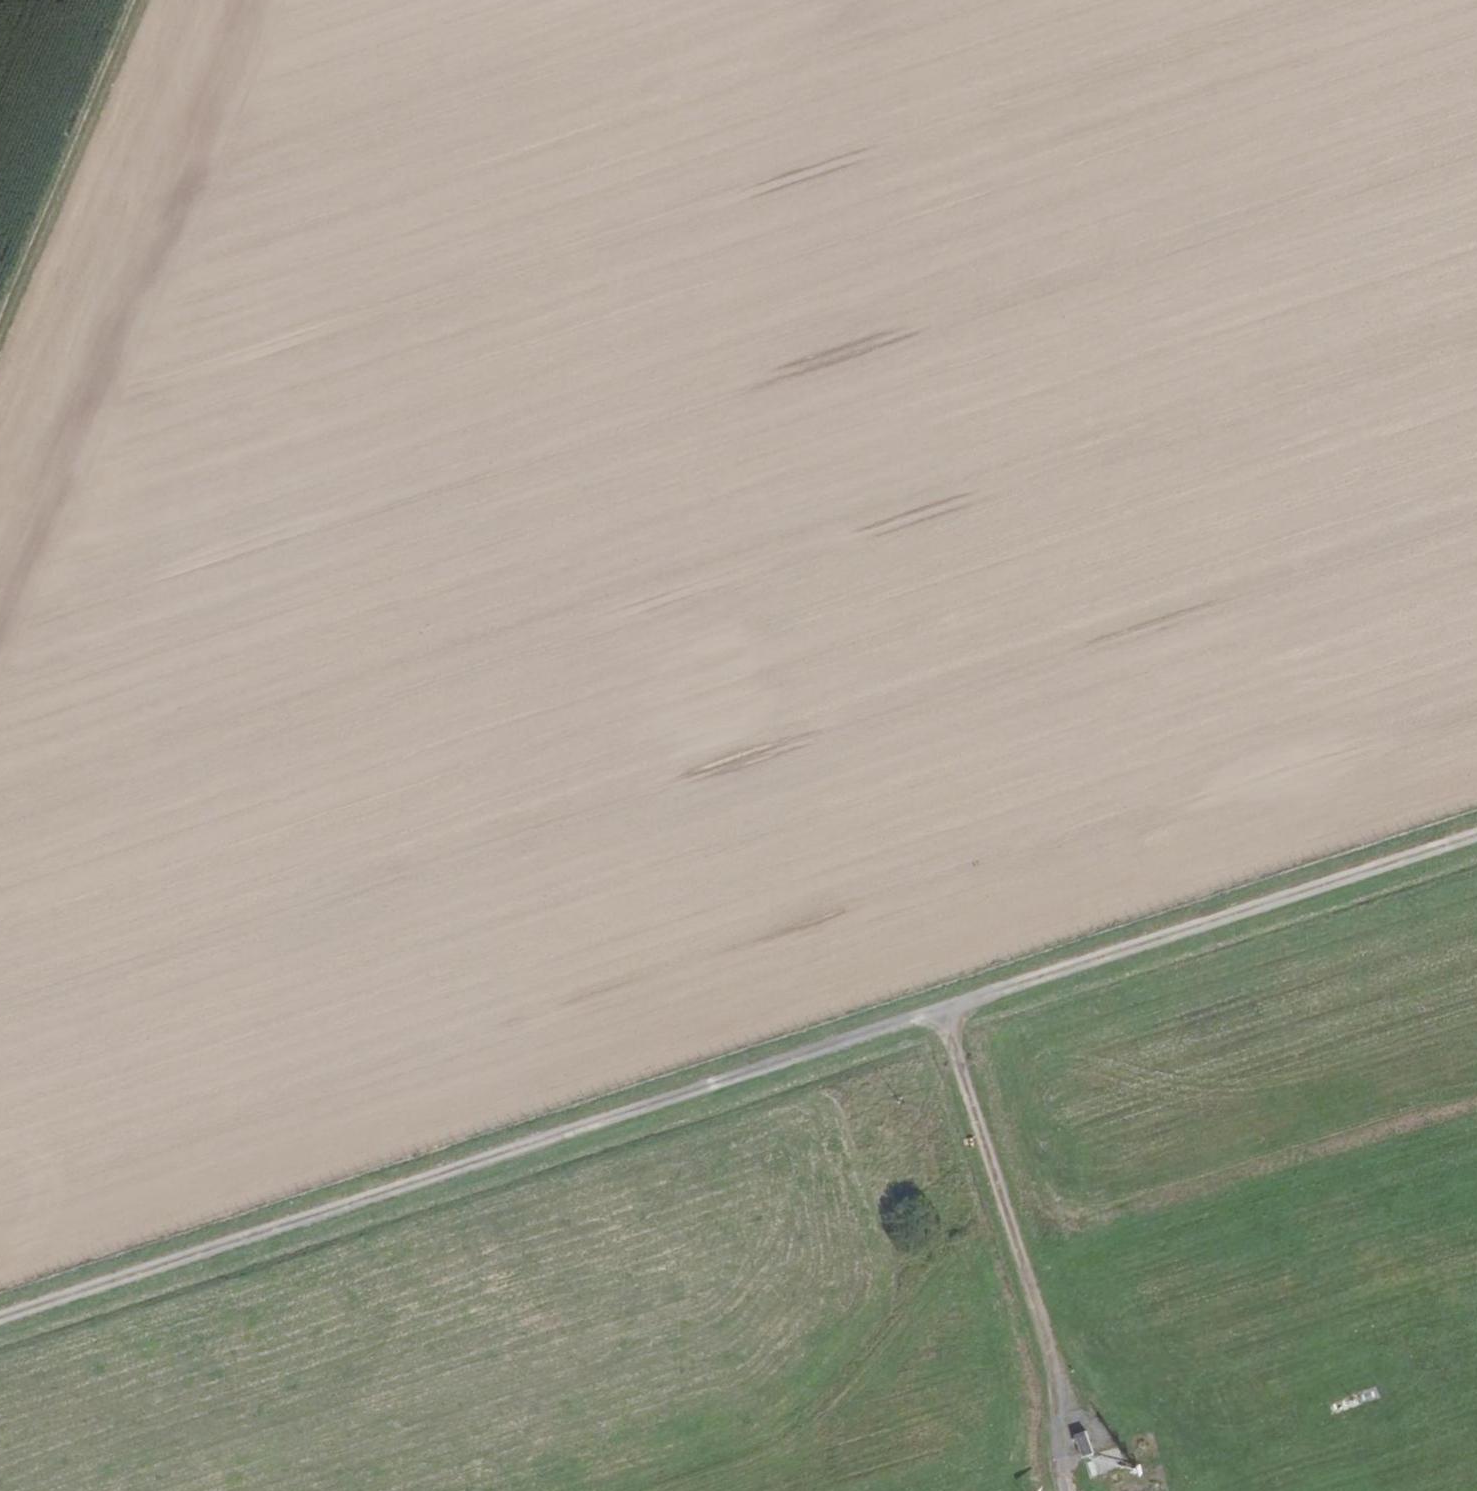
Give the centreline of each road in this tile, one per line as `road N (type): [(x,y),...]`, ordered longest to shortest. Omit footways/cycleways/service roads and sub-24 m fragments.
road 1 (track): [(945,1014),(0,1320)]
road 2 (track): [(1476,832),(945,1014)]
road 3 (track): [(945,1014),(1062,1382),(1070,1490)]
road 4 (track): [(147,0),(0,344)]

